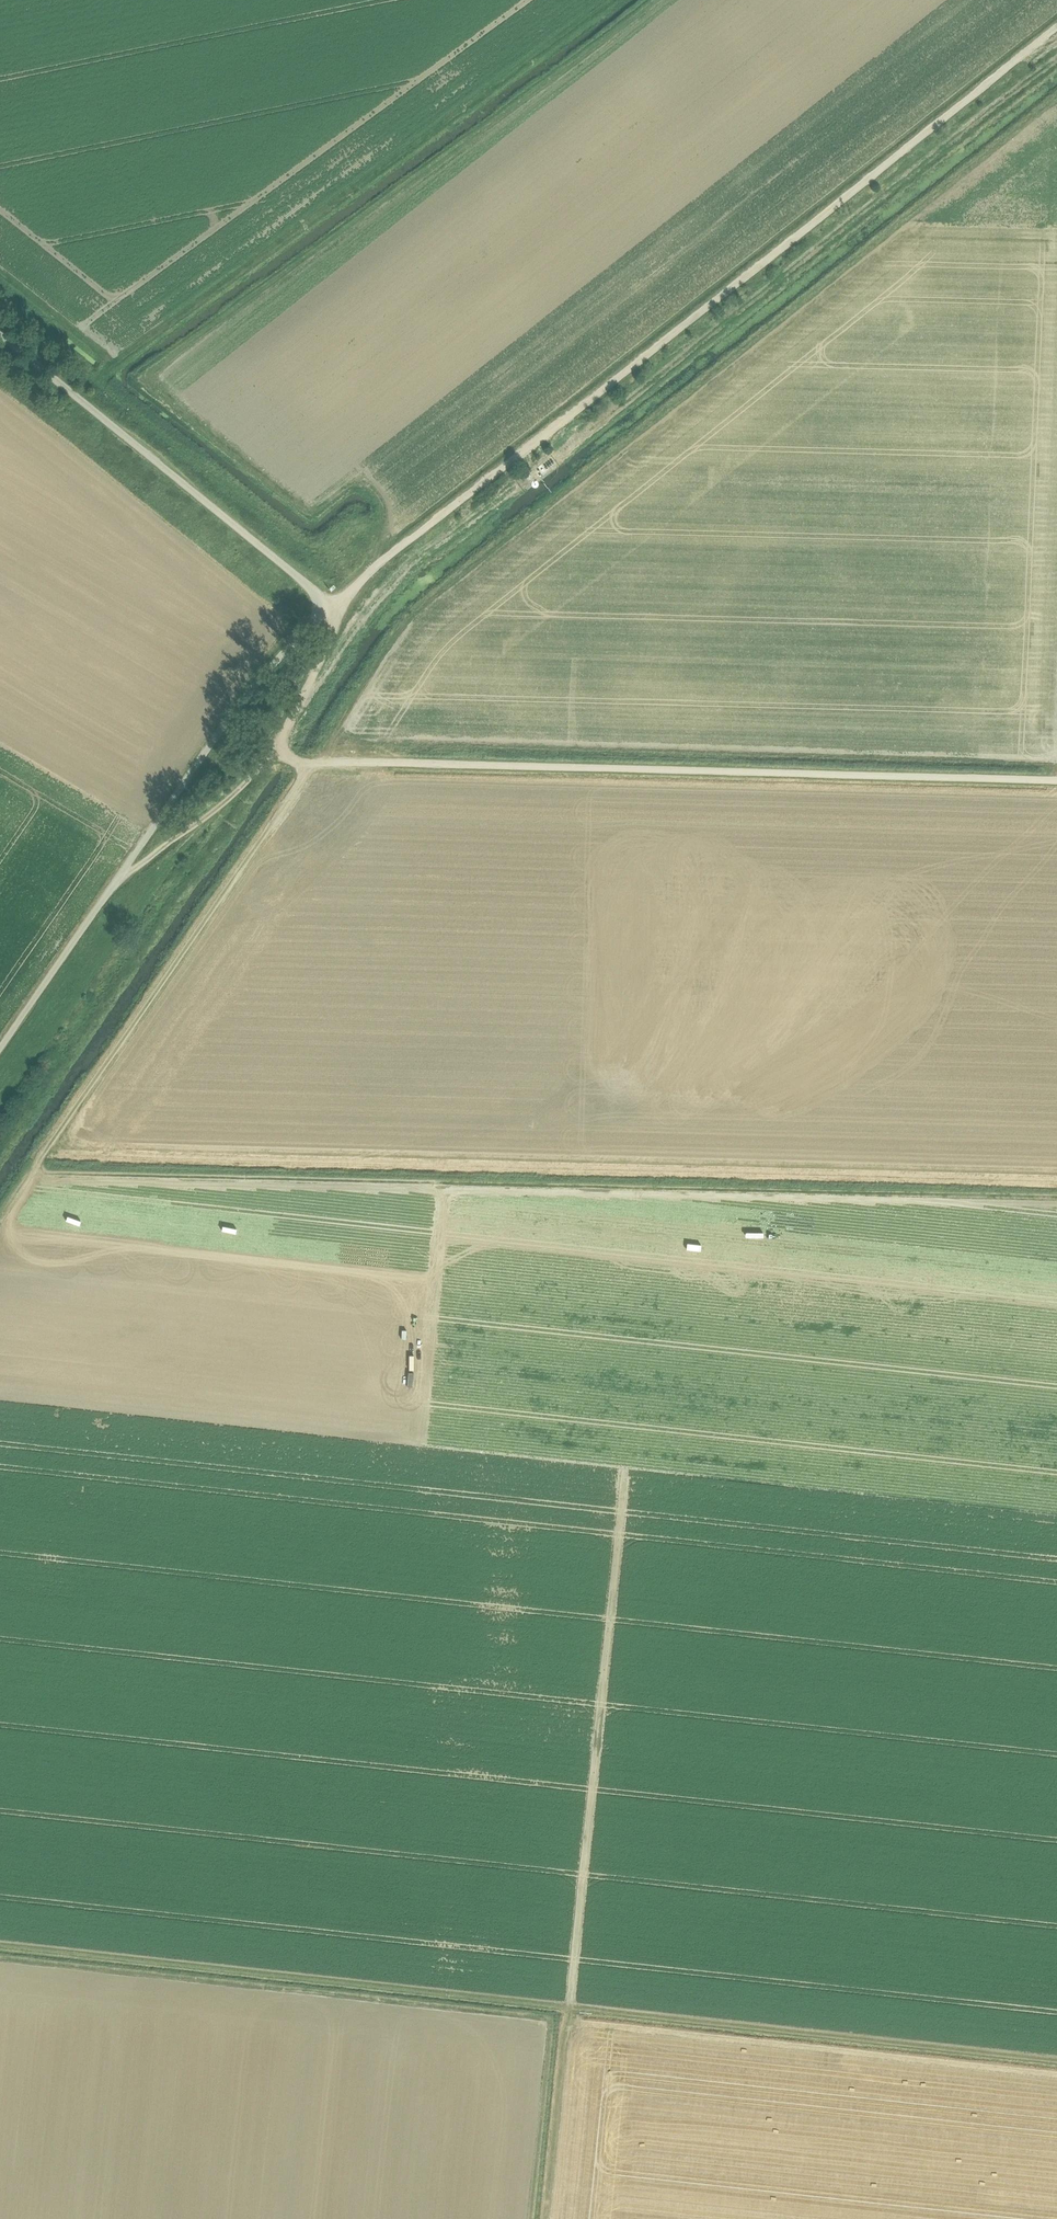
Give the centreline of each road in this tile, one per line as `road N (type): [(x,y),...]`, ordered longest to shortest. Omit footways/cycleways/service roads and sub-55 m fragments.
road 1 (unclassified): [(0,1050),(228,718),(326,609),(316,593),(0,332)]
road 2 (track): [(1056,28),(326,609)]
road 3 (track): [(282,747),(310,763),(1056,778)]
road 4 (track): [(120,878),(282,747)]
road 5 (track): [(282,747),(328,640),(326,609)]

